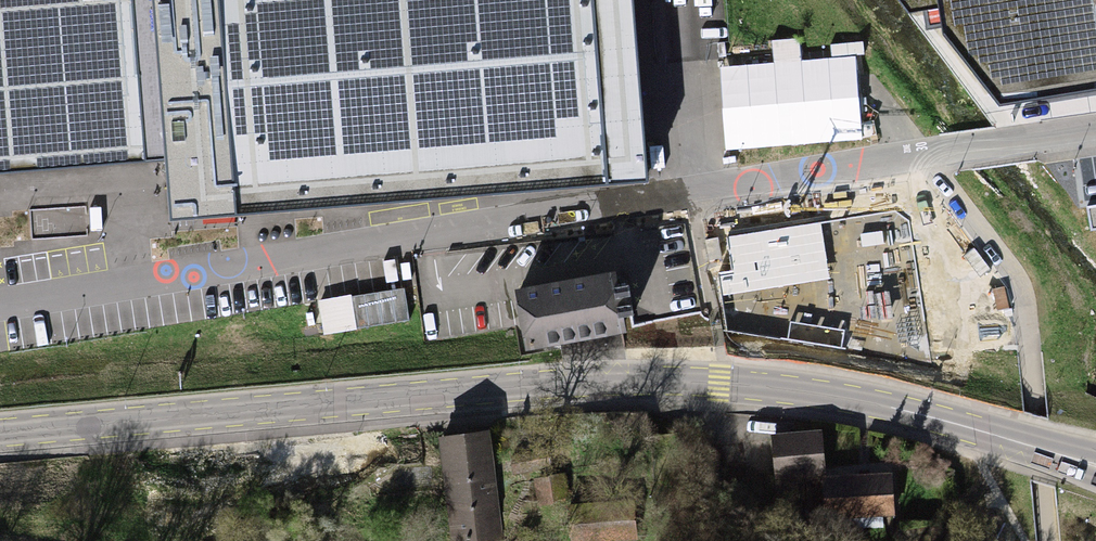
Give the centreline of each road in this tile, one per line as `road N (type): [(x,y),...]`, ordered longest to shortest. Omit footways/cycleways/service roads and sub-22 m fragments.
road 1 (unclassified): [(0,304),(1095,133)]
road 2 (primary): [(1095,466),(927,416),(719,385),(498,390),(0,438)]

